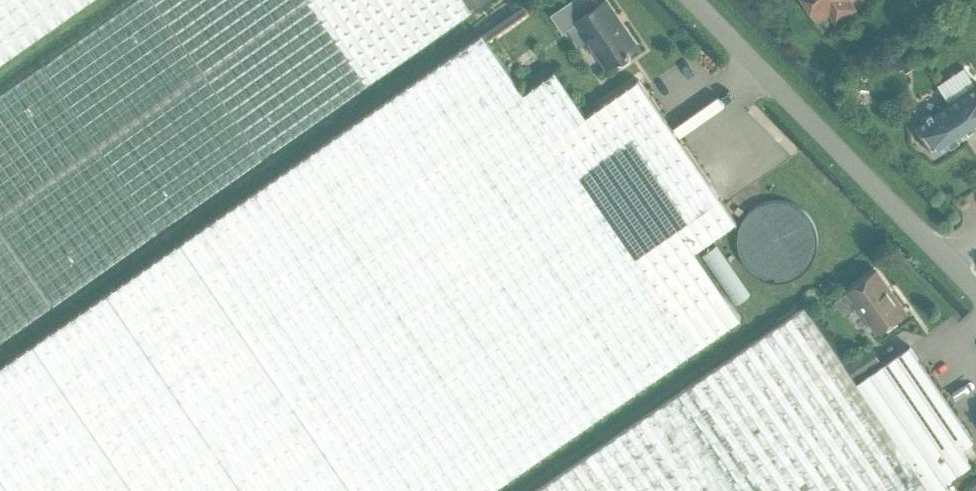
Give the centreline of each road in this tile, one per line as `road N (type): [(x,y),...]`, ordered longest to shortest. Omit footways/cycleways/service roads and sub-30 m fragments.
road 1 (residential): [(975,292),(691,0)]

